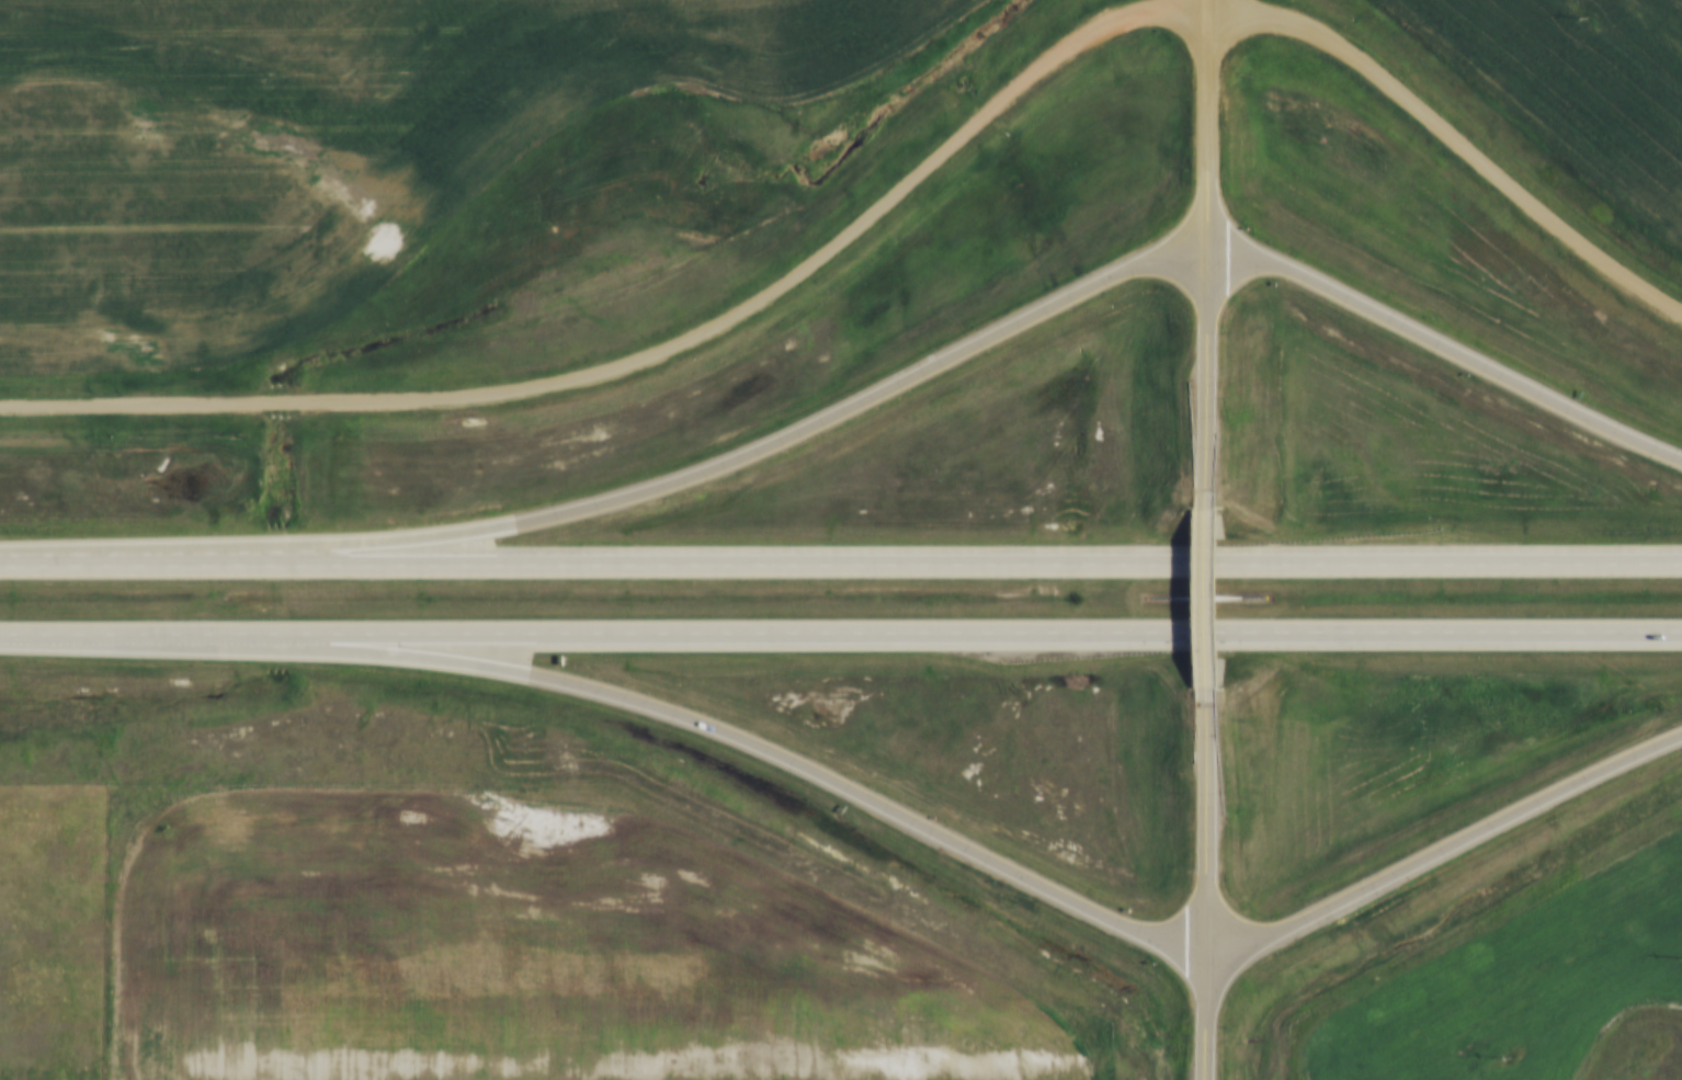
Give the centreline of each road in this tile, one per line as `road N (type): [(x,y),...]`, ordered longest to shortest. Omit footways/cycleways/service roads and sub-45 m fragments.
road 1 (residential): [(1681,314),(1582,242),(1351,50),(1272,14),(1189,5),(1126,18),(1064,49),(797,275),(727,318),(627,361),(467,395),(0,400)]
road 2 (motorway): [(0,632),(1681,630)]
road 3 (motorway): [(1681,556),(0,554)]
road 4 (motorway): [(1681,453),(1556,398),(1302,266),(1212,231),(1099,277),(850,409),(709,467),(534,520),(371,555)]
road 5 (motorway): [(383,632),(593,683),(727,729),(1207,959)]
road 6 (motorway): [(1207,959),(1681,733)]
road 7 (tertiary): [(1206,1079),(1214,684)]
road 8 (tertiary): [(1214,513),(1212,231)]
road 9 (tertiary): [(1212,231),(1210,0)]
road 10 (tertiary): [(1214,684),(1214,513)]

